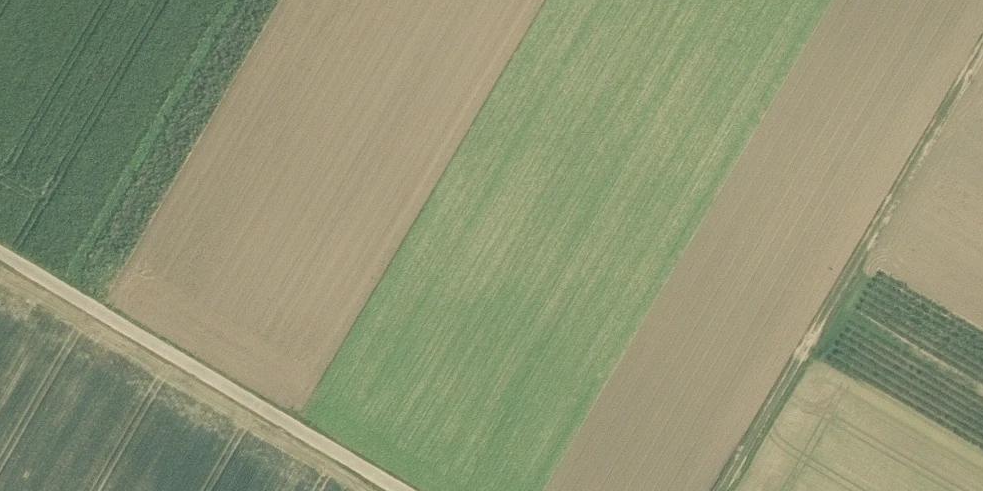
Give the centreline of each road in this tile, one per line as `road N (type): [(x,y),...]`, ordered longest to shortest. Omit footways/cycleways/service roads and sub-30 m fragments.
road 1 (track): [(982,46),(720,490)]
road 2 (track): [(402,490),(0,254)]

